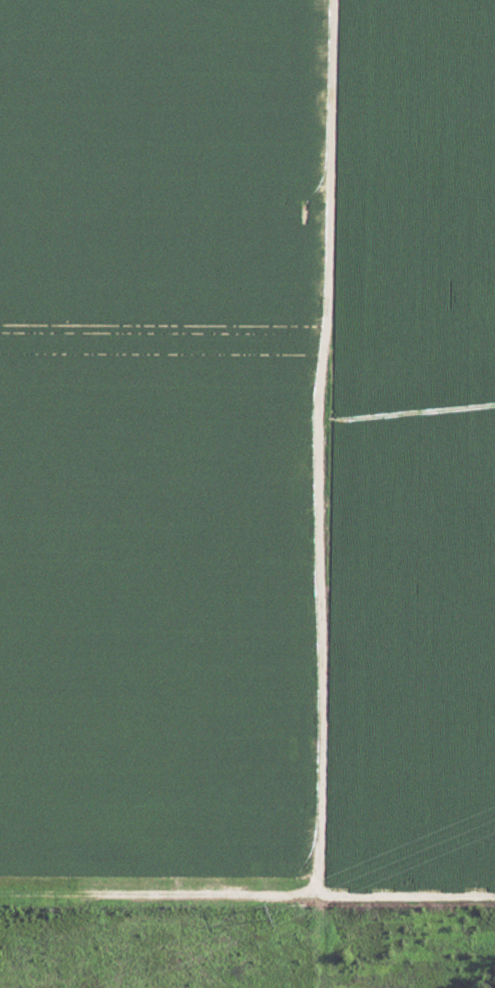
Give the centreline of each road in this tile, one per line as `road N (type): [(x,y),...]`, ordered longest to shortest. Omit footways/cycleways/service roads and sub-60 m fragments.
road 1 (track): [(319,0),(320,987)]

